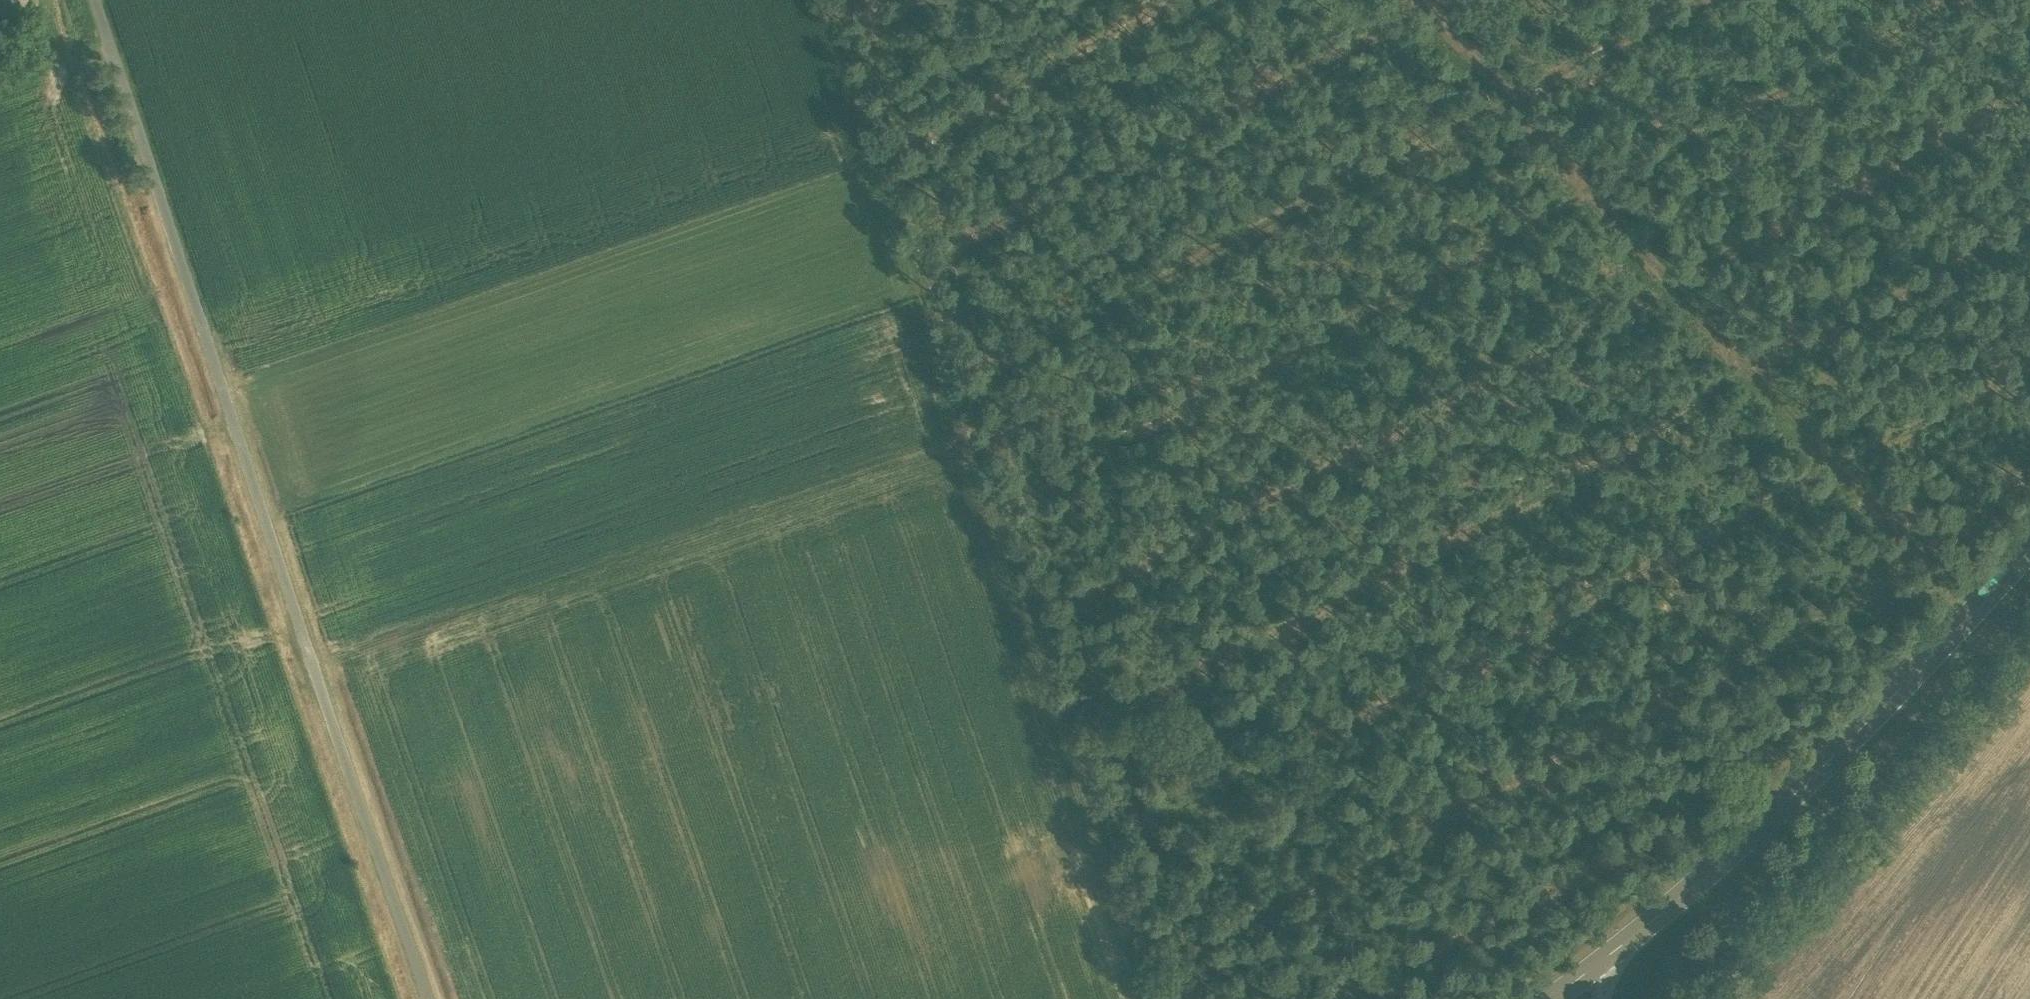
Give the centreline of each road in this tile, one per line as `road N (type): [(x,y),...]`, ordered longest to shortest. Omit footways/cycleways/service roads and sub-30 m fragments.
road 1 (unclassified): [(92,0),(430,998)]
road 2 (secondary): [(2029,548),(1720,866),(1552,998)]

